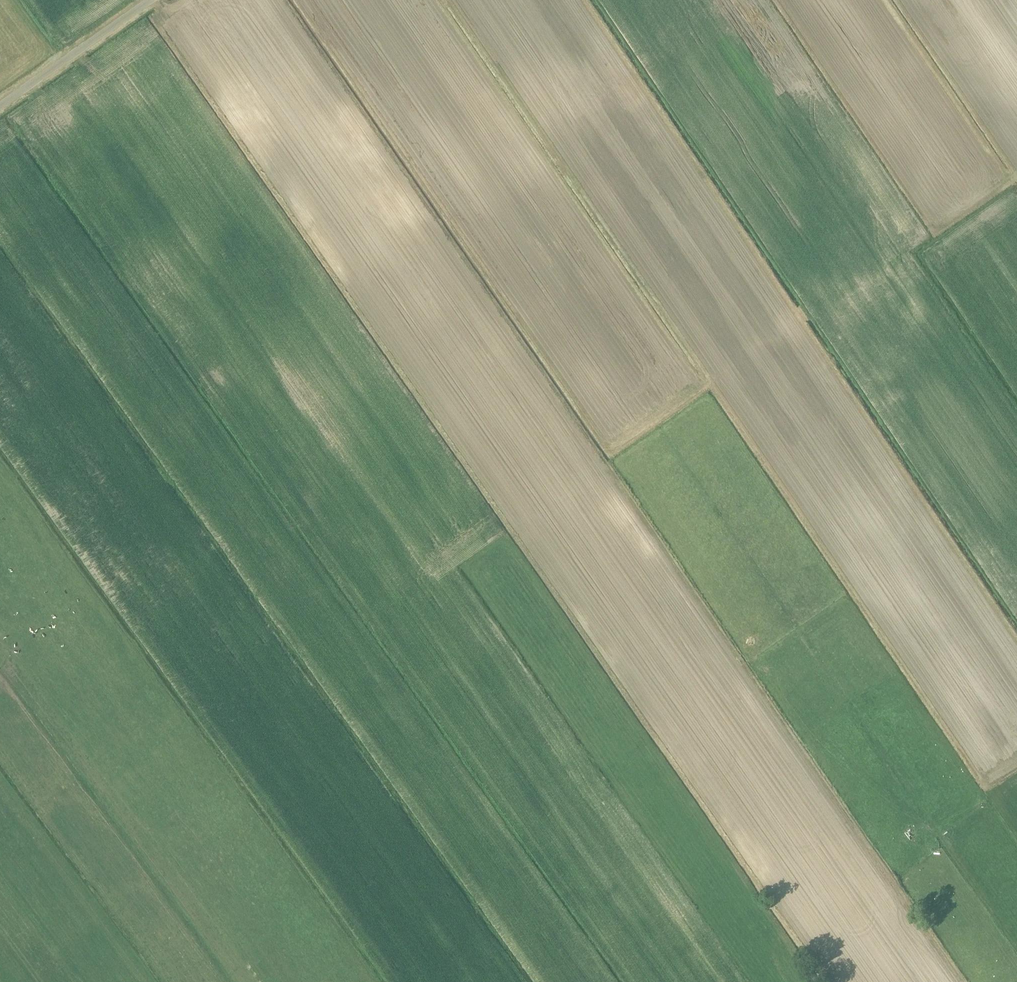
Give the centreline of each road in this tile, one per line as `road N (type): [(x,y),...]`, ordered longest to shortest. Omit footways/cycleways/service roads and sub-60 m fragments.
road 1 (unclassified): [(0,105),(150,0)]

